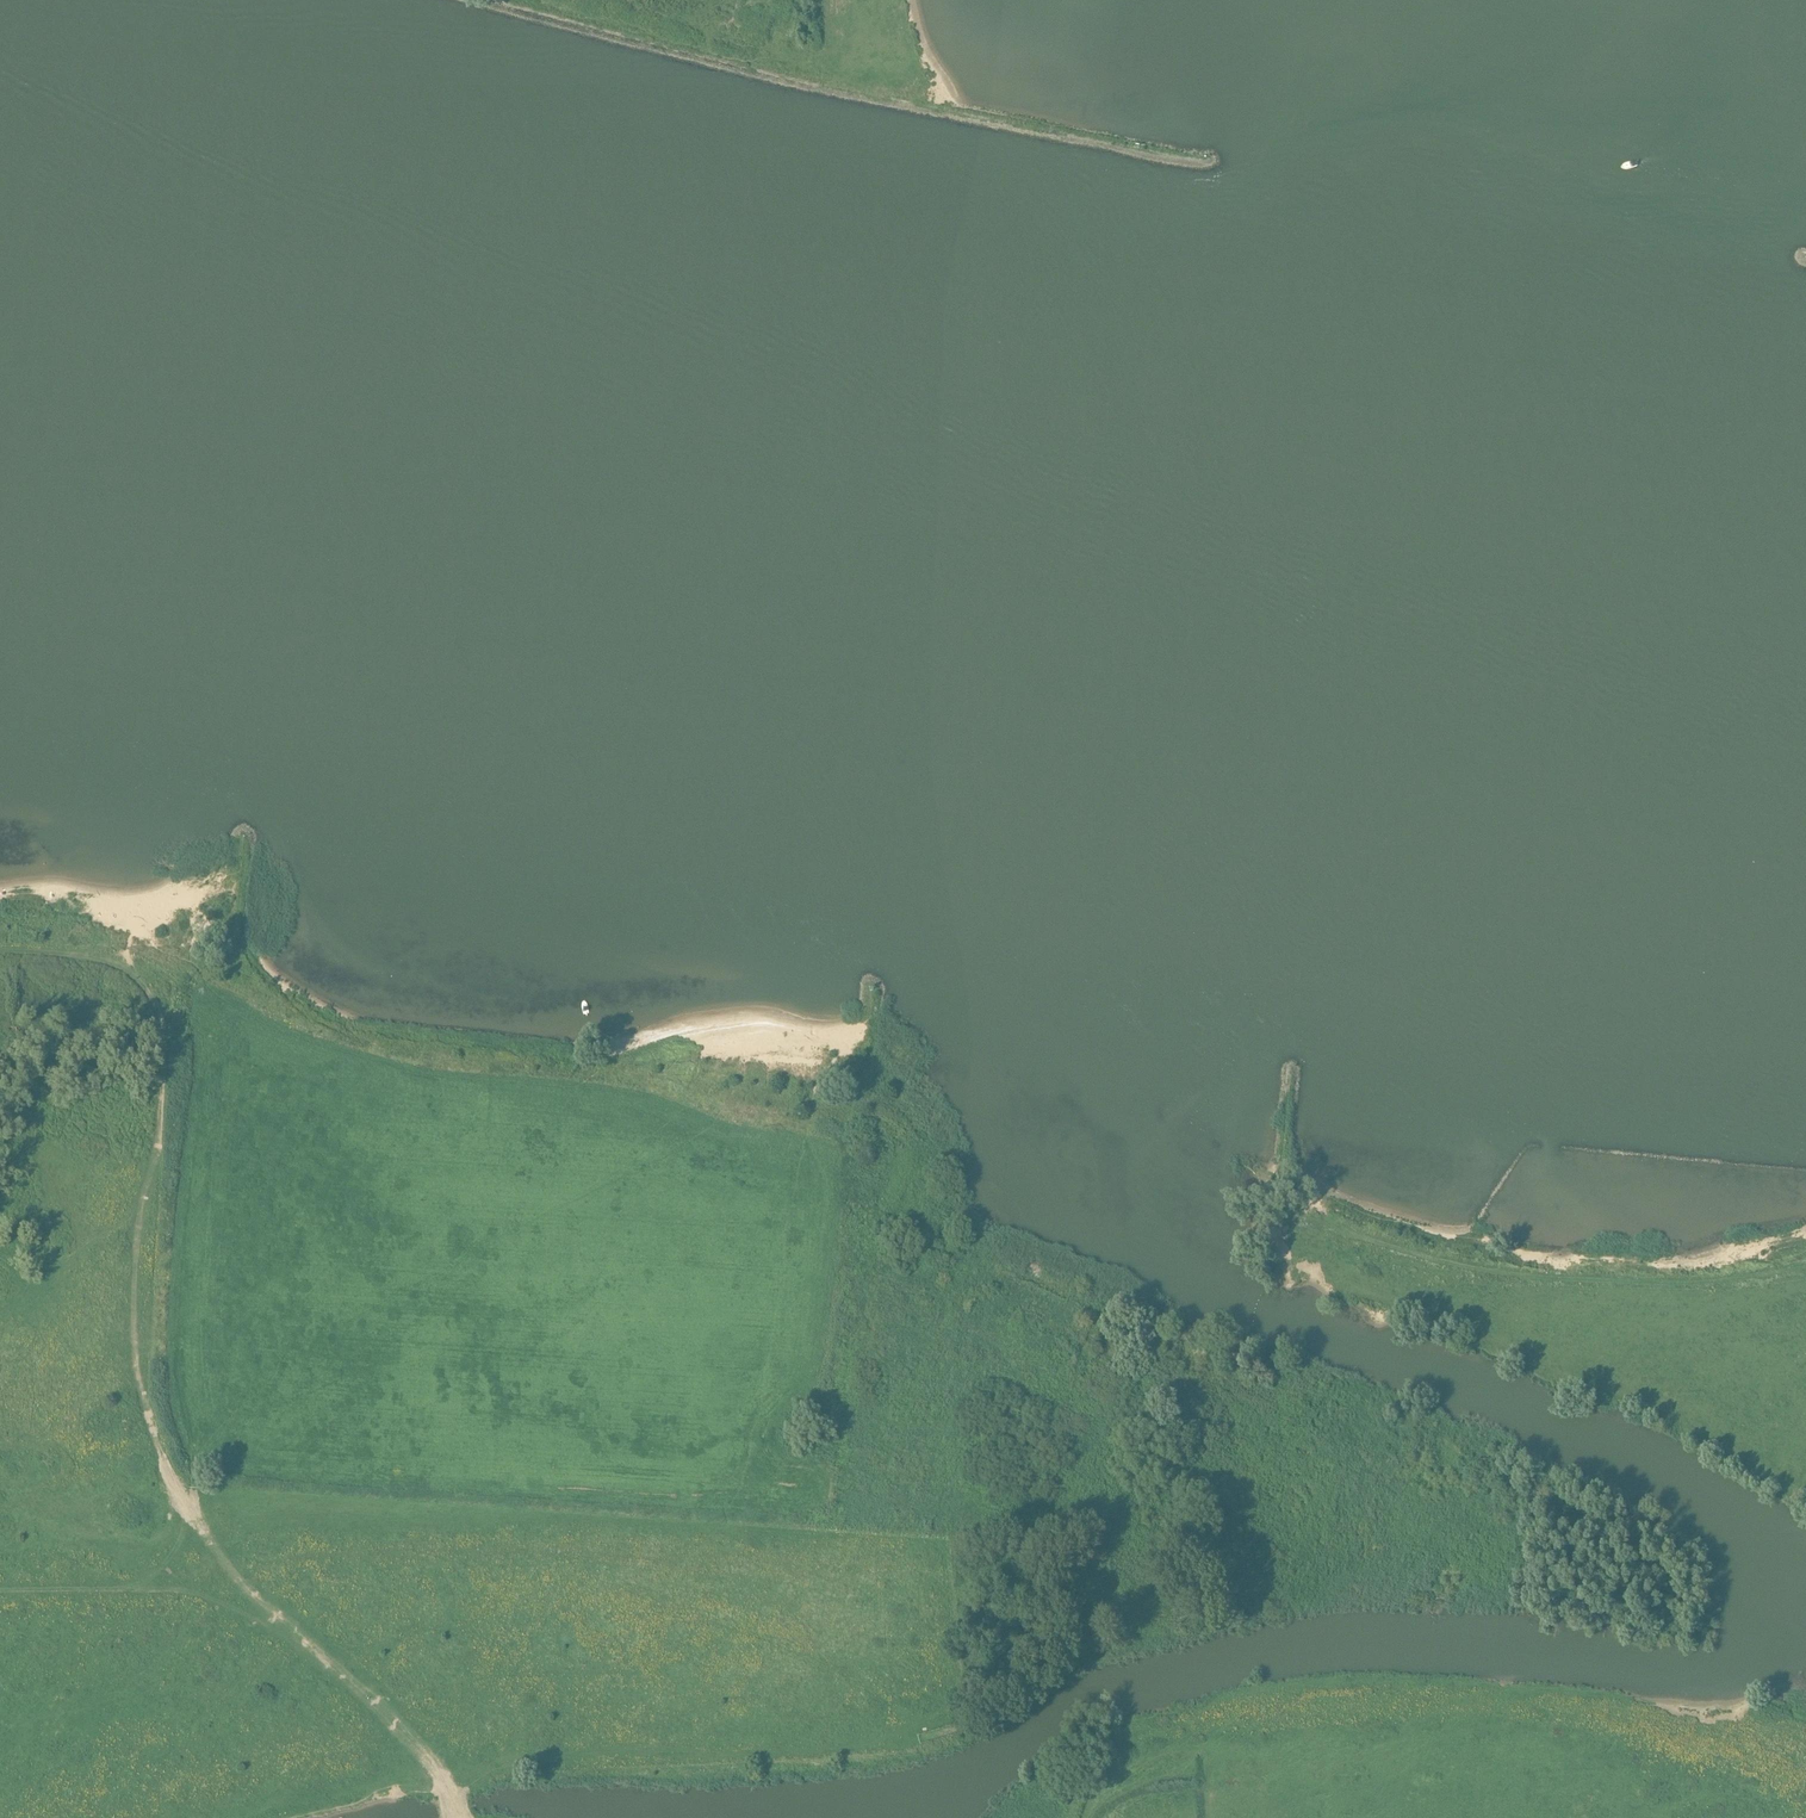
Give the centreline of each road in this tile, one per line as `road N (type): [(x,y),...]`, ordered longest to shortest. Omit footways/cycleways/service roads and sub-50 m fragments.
road 1 (track): [(466,1817),(429,1758),(294,1631)]
road 2 (track): [(294,1631),(206,1544),(197,1515)]

